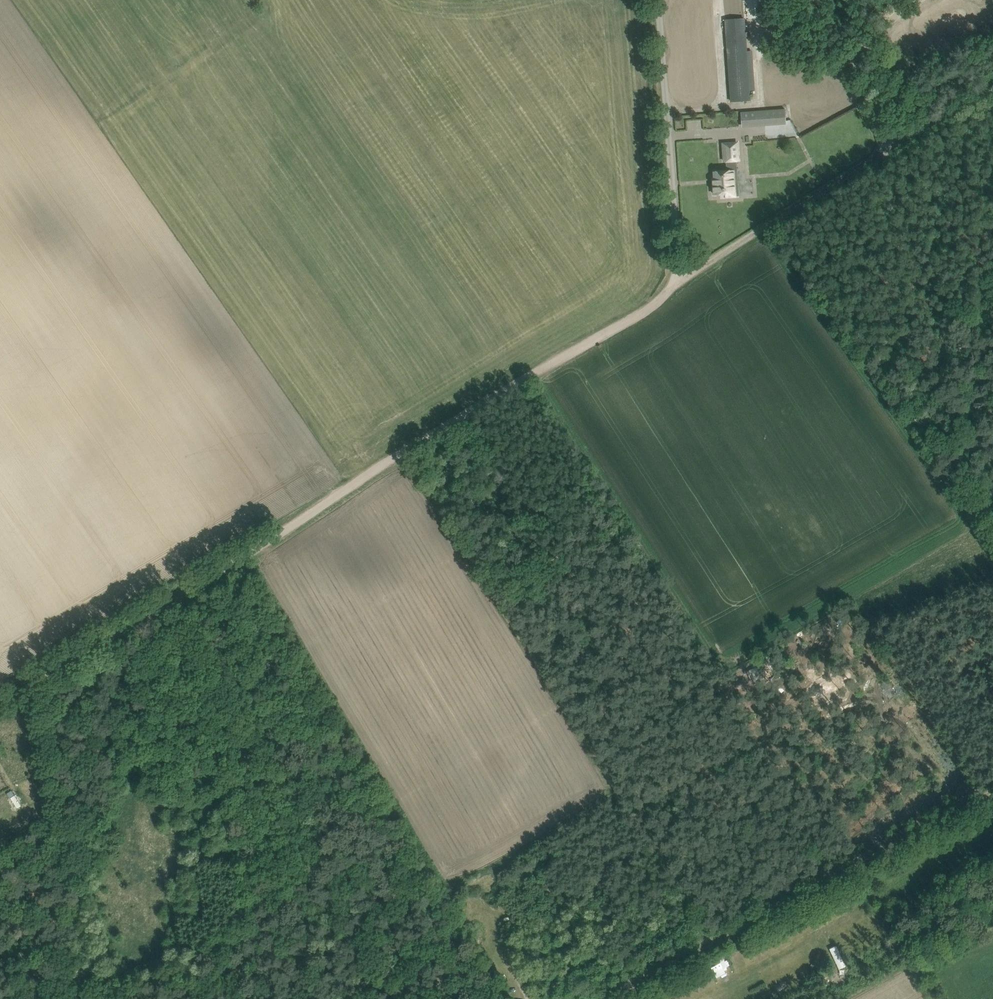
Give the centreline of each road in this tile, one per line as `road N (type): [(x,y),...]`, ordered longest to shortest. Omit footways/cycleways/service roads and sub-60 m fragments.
road 1 (track): [(992,89),(0,701)]
road 2 (track): [(618,998),(992,791)]
road 3 (unclassified): [(681,281),(659,0)]

